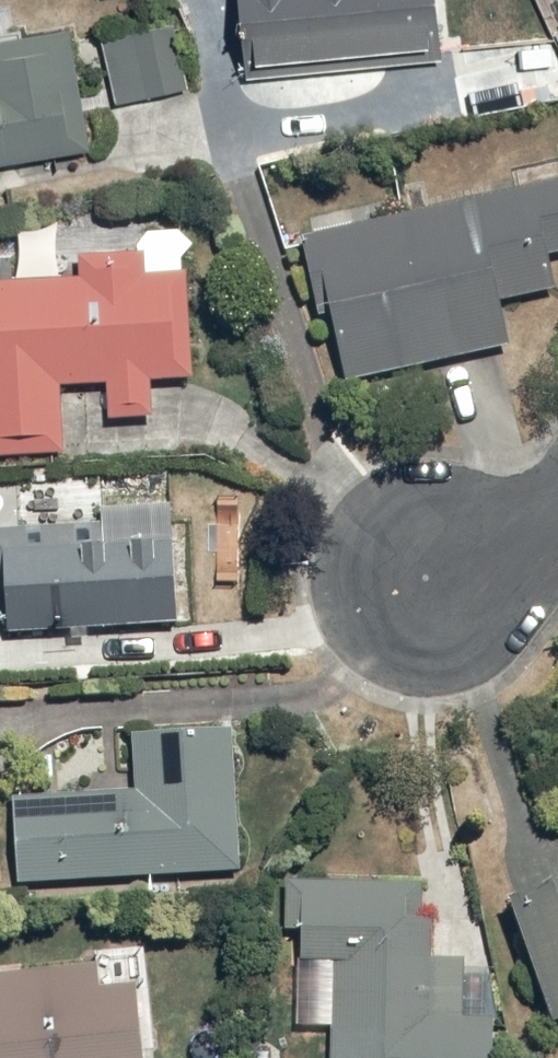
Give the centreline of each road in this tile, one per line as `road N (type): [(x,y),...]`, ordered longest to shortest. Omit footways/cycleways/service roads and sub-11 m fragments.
road 1 (residential): [(410,592),(519,554),(557,523)]

